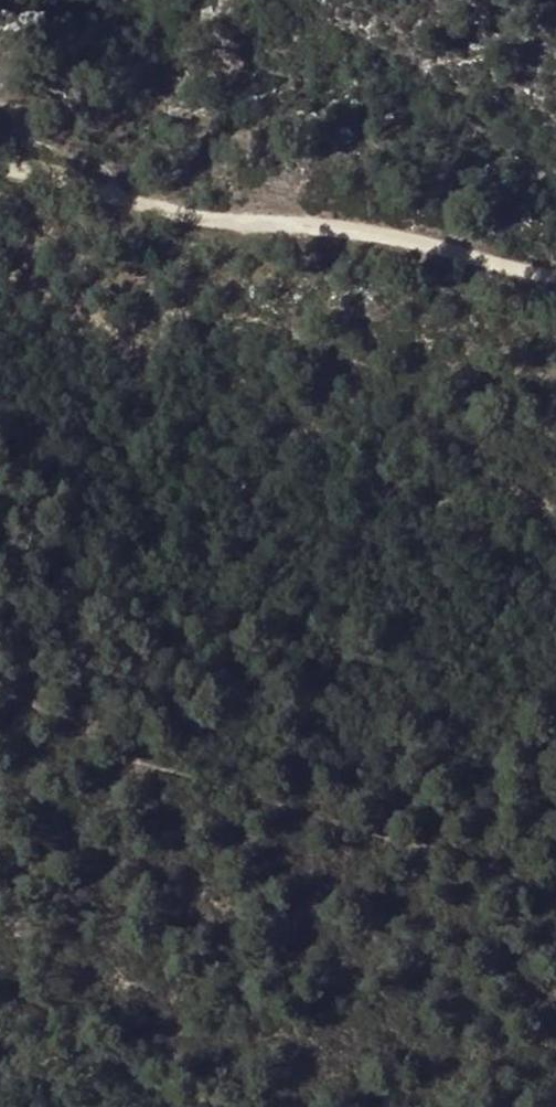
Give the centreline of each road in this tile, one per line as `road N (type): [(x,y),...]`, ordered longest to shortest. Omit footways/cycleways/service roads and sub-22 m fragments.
road 1 (track): [(555,270),(395,239),(135,207),(0,177)]

